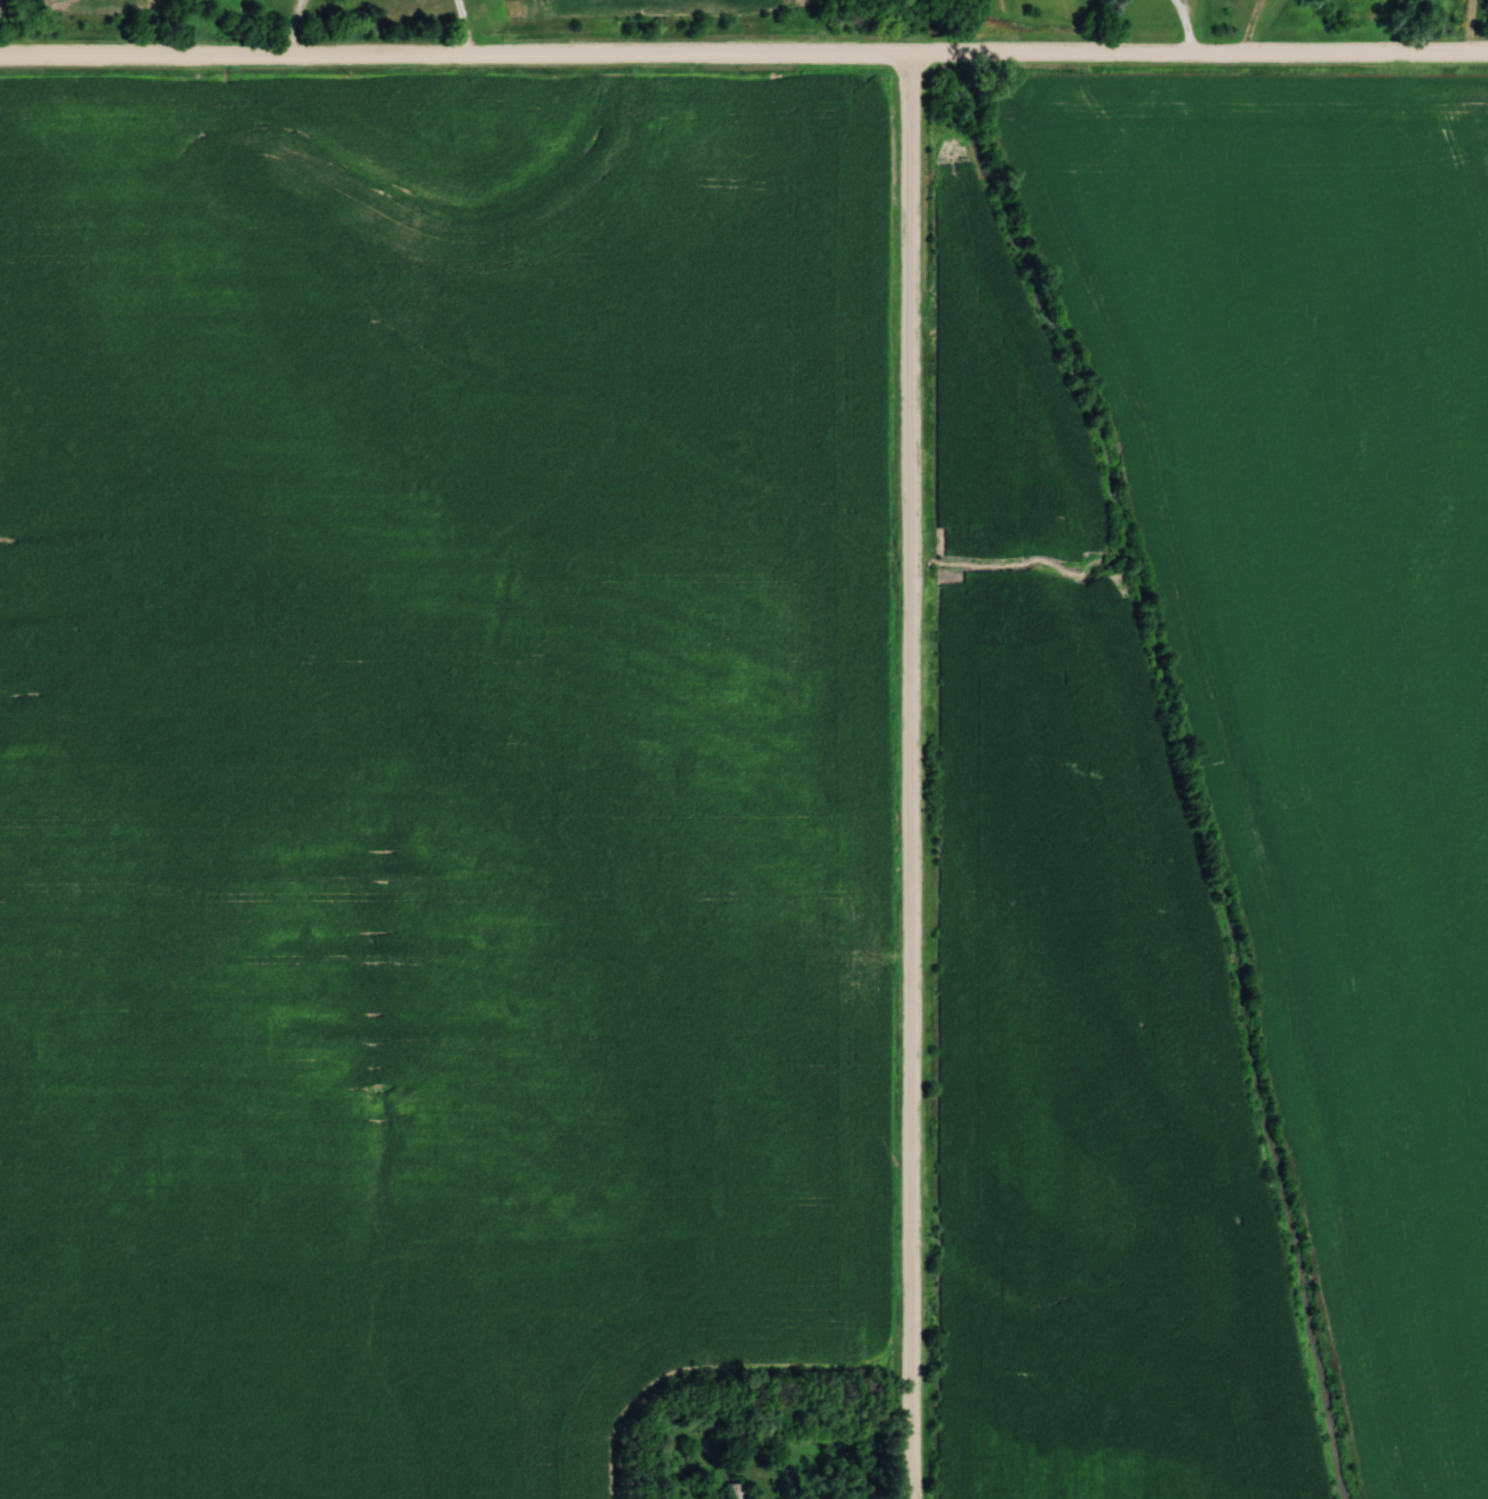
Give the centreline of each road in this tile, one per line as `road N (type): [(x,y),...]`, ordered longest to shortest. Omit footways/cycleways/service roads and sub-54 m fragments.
road 1 (residential): [(1487,53),(0,56)]
road 2 (residential): [(913,1498),(910,52)]

